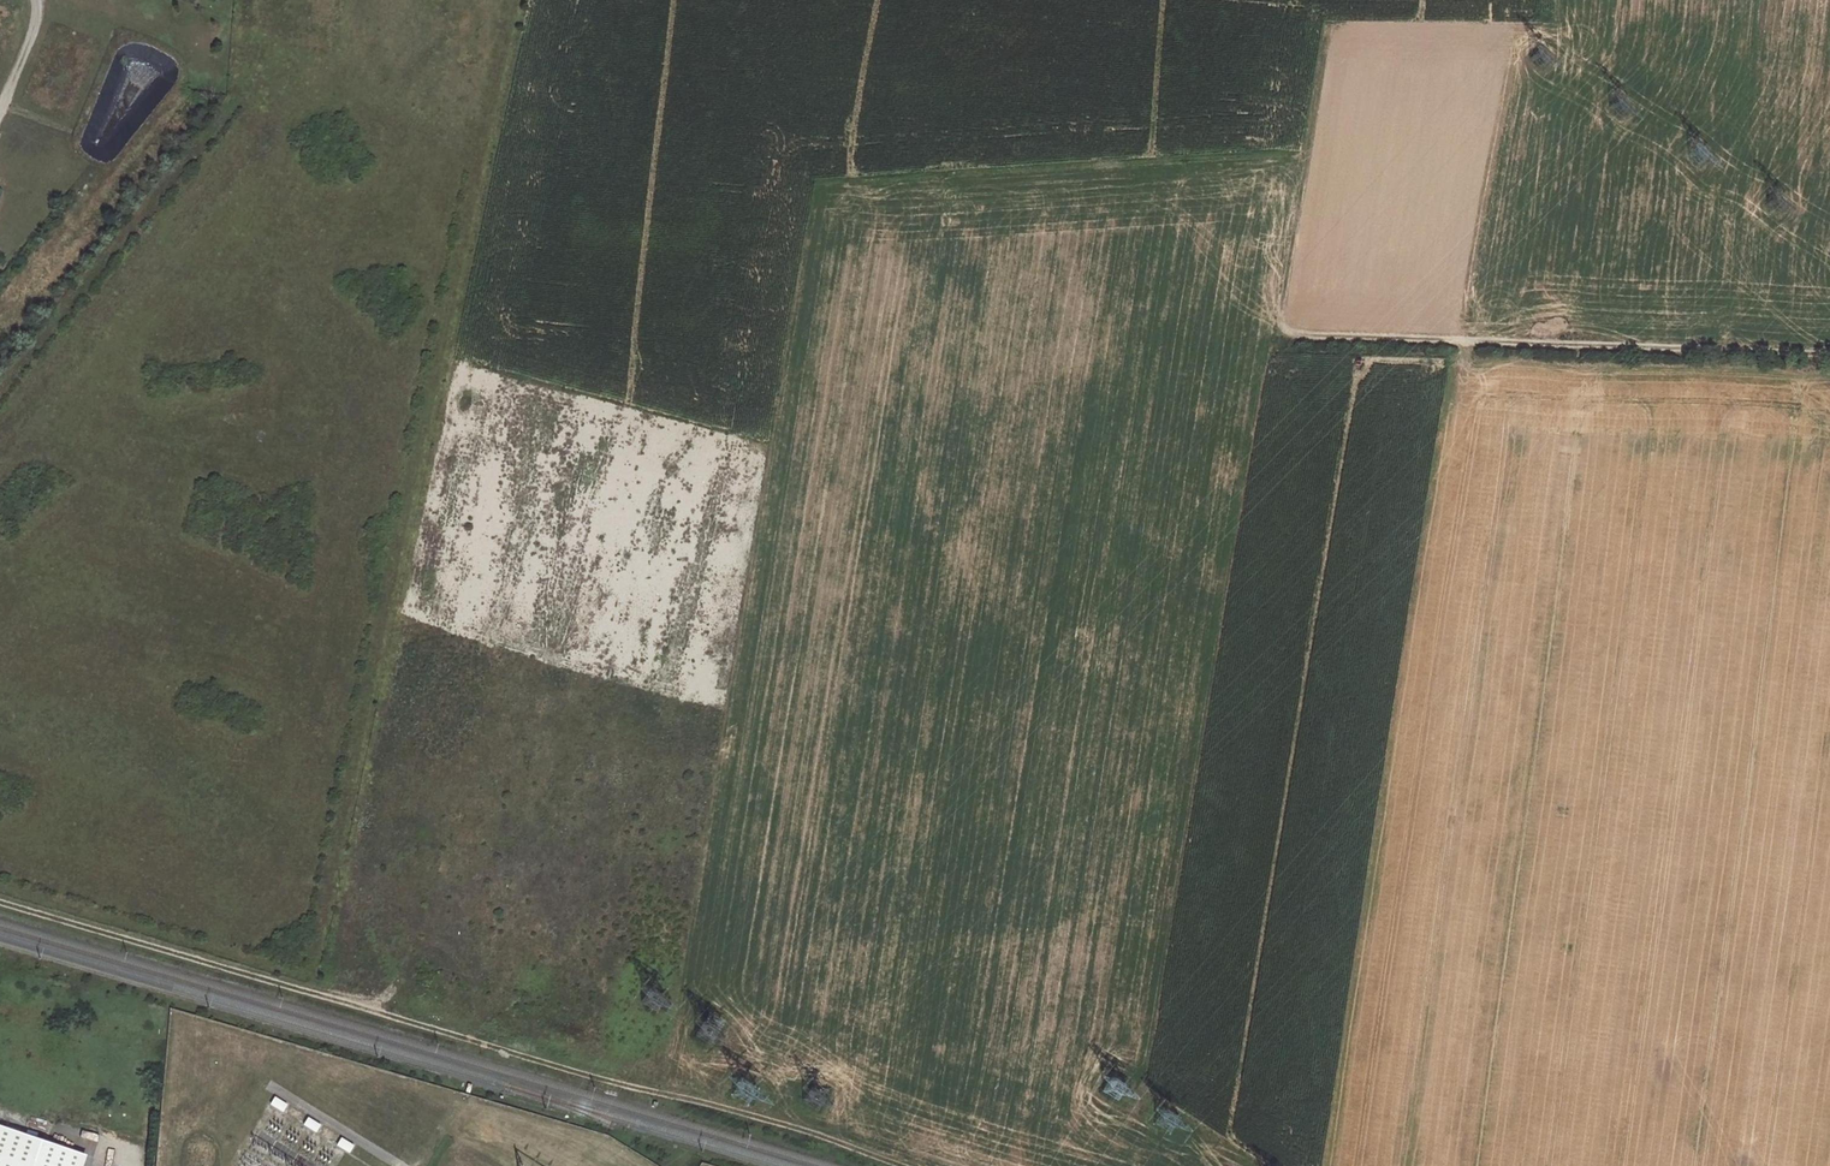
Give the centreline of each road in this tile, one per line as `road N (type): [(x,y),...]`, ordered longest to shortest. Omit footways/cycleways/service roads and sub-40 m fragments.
road 1 (track): [(0,903),(809,1132),(904,1165)]
road 2 (track): [(1829,354),(1281,333)]

